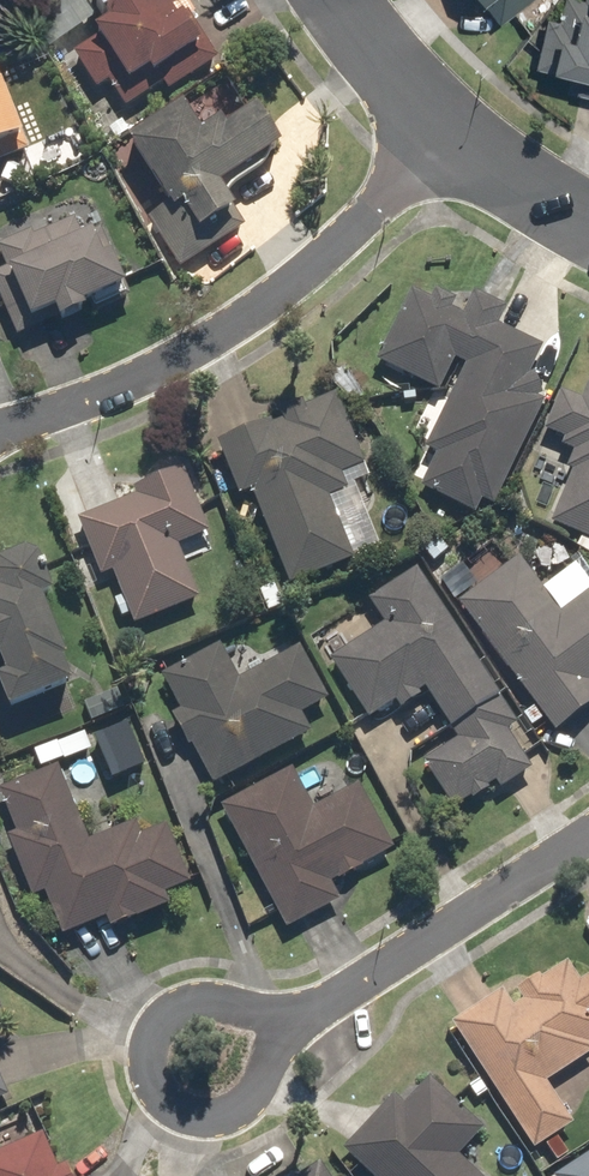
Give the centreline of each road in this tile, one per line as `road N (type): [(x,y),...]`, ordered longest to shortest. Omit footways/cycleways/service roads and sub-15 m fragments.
road 1 (residential): [(0,437),(169,363),(249,317),(312,267),(447,131)]
road 2 (residential): [(305,1017),(231,1109),(208,1116),(147,1095),(141,1074),(148,1033),(178,1005),(237,1008)]
road 3 (residential): [(305,1017),(588,831)]
road 4 (residential): [(335,0),(447,131)]
road 5 (residential): [(447,131),(550,209),(588,226)]

